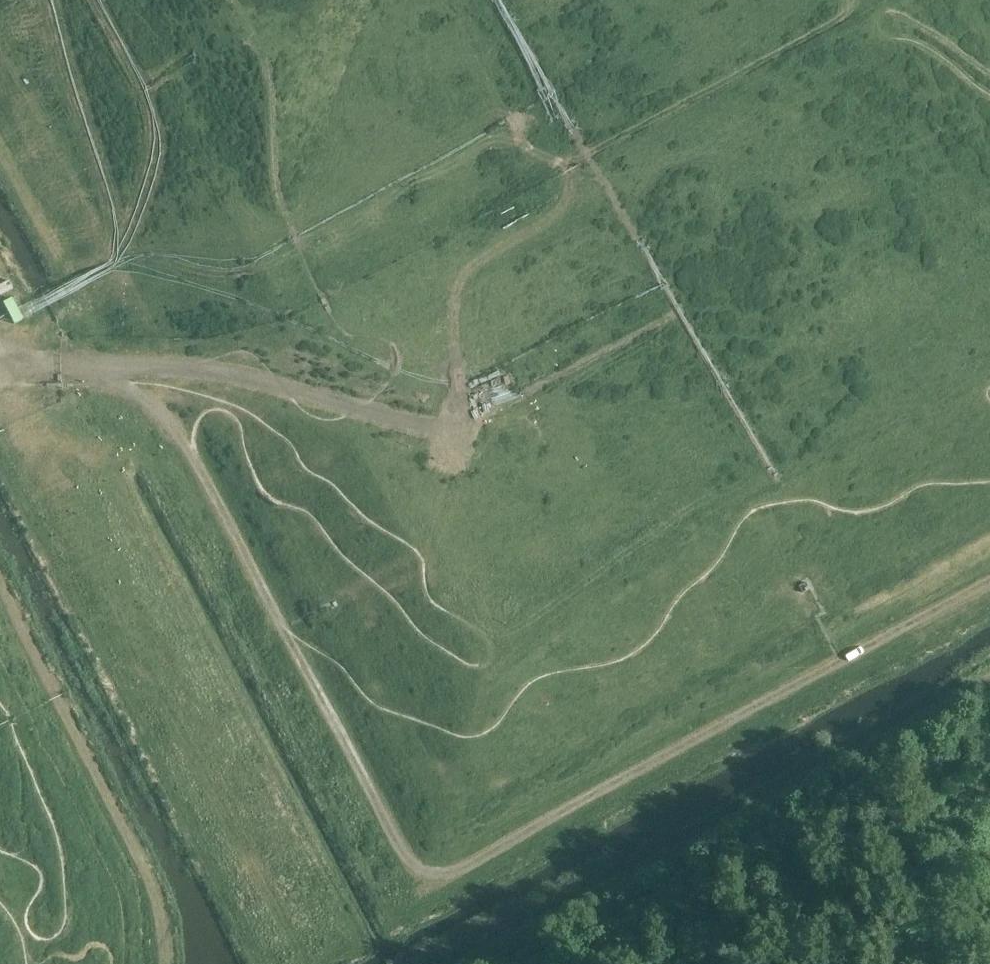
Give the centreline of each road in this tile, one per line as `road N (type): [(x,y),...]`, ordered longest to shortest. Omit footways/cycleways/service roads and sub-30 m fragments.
road 1 (track): [(280,624),(403,854),(416,869),(441,876),(989,580)]
road 2 (track): [(191,457),(280,624)]
road 3 (track): [(96,365),(169,420),(191,457)]

